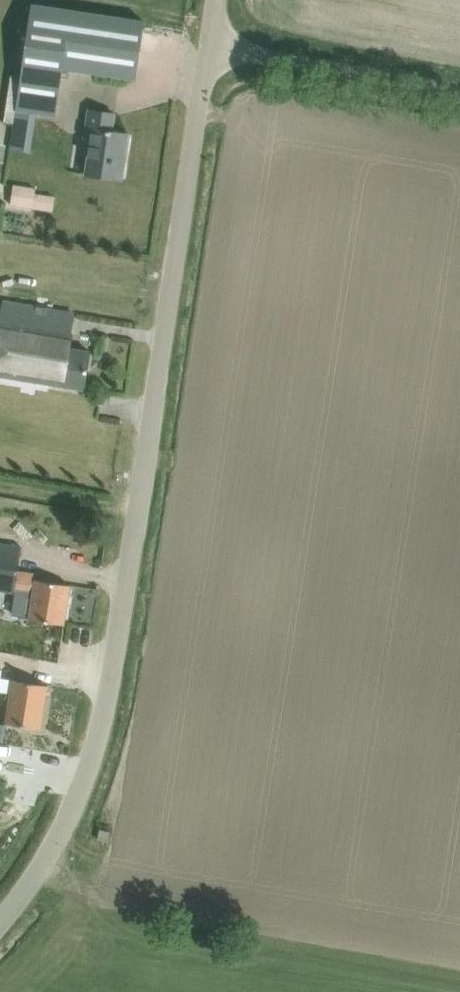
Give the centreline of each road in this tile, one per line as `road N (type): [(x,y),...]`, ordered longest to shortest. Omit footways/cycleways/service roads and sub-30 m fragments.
road 1 (unclassified): [(0,921),(58,844),(101,742),(210,45)]
road 2 (unclassified): [(459,92),(210,45)]

